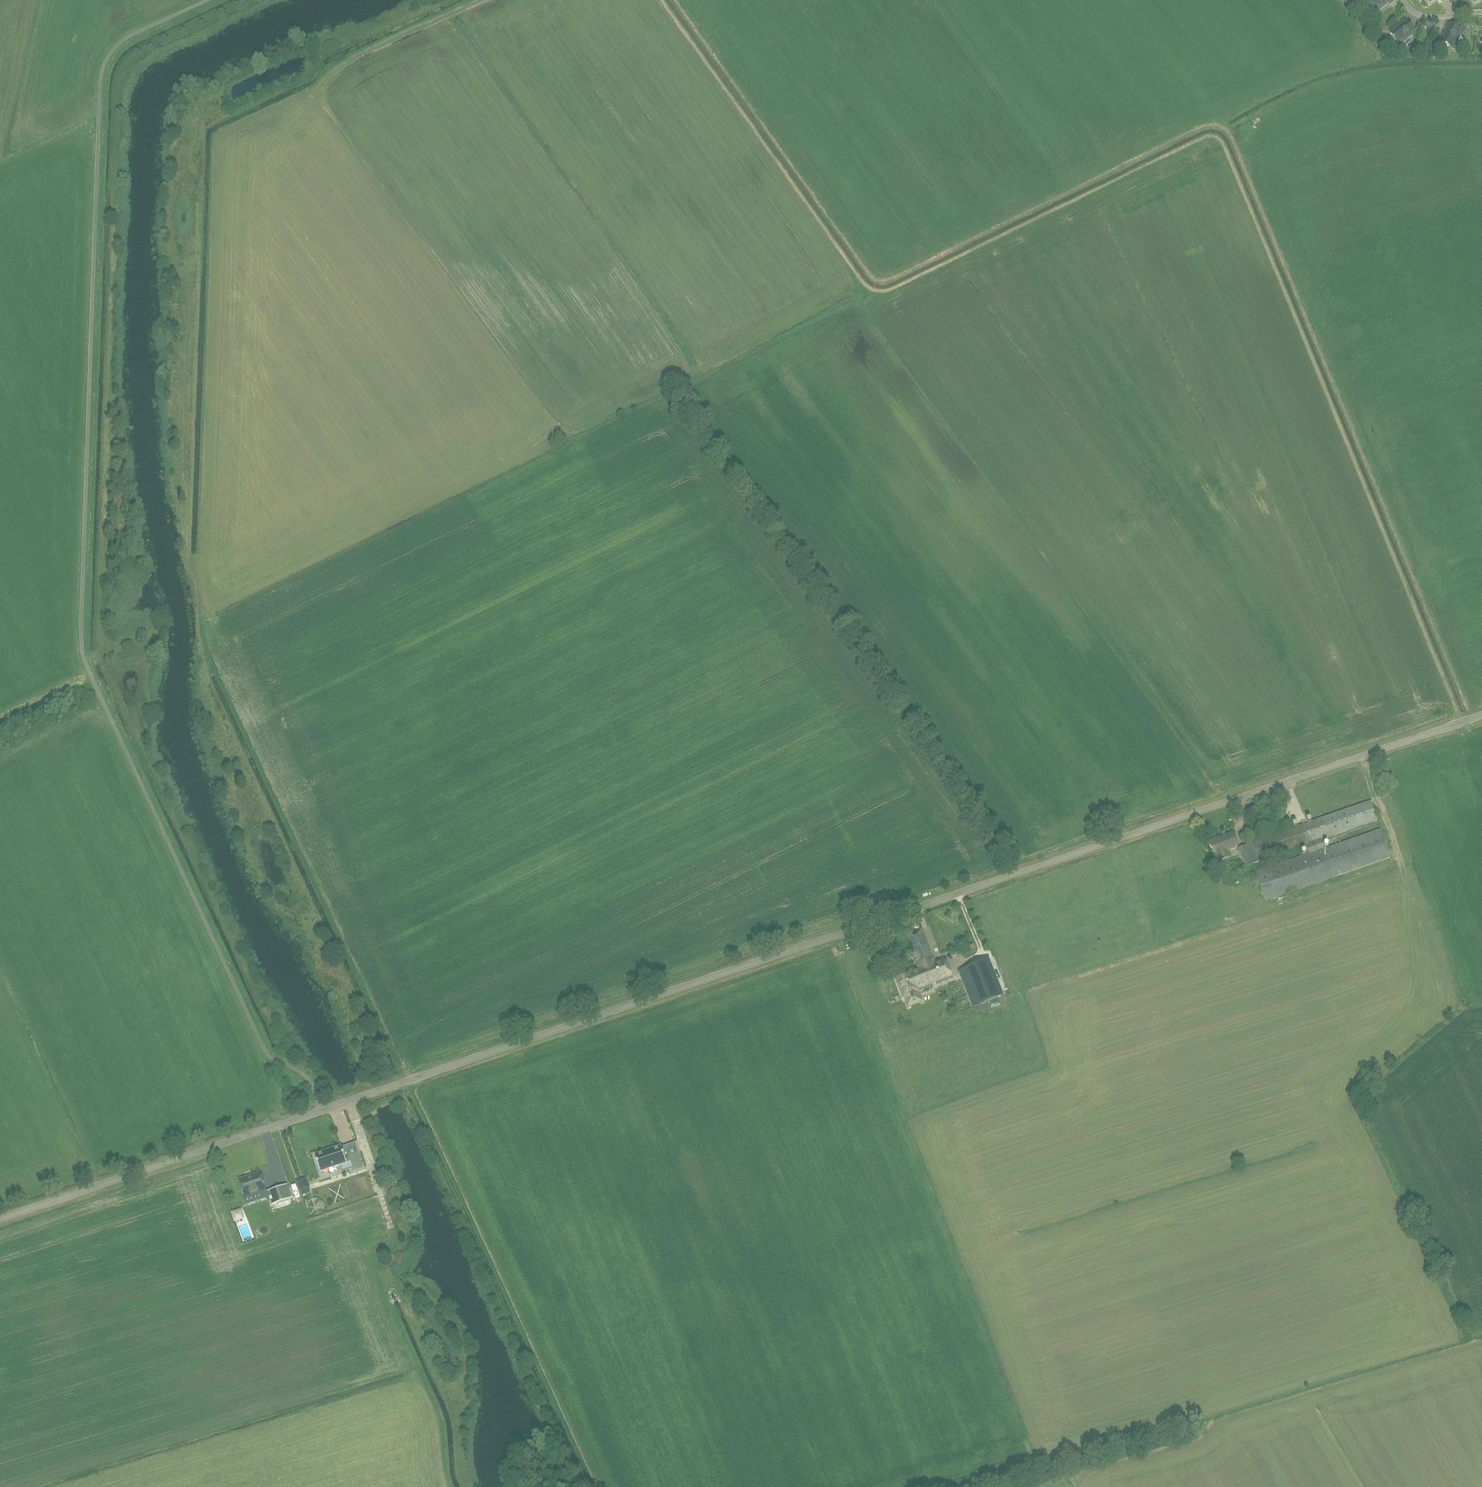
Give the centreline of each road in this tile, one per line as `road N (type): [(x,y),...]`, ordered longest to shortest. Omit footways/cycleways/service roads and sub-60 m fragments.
road 1 (unclassified): [(0,1219),(1481,715)]
road 2 (track): [(349,1100),(400,1244)]

